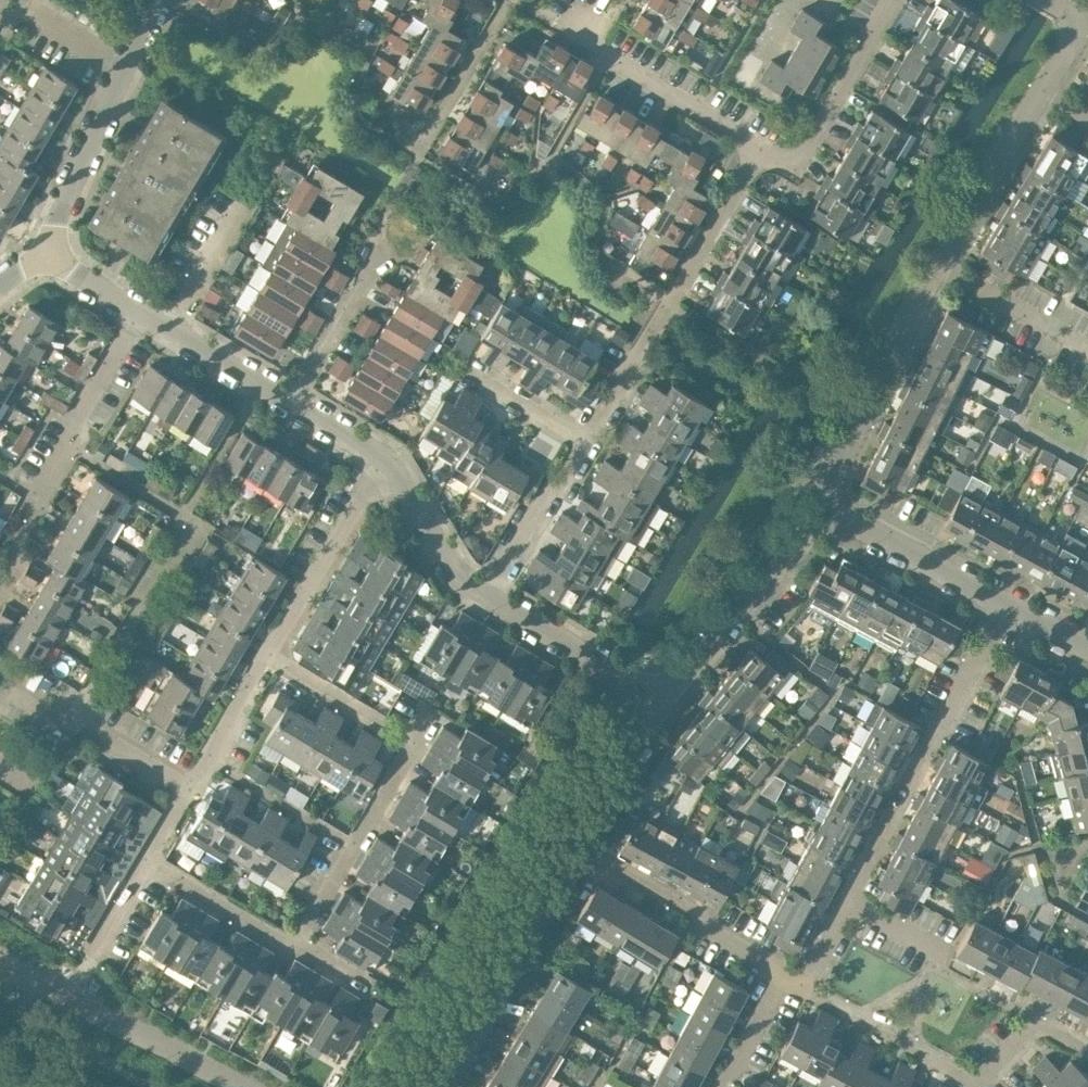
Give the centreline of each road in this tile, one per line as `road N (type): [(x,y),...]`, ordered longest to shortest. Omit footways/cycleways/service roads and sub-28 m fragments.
road 1 (residential): [(485,594),(543,494),(588,442),(759,145)]
road 2 (residential): [(293,946),(414,744),(267,656)]
road 3 (residential): [(846,901),(1008,601)]
road 4 (residential): [(422,1086),(572,846)]
road 5 (residential): [(824,511),(855,424),(937,264)]
road 6 (residential): [(157,0),(44,246)]
road 7 (residential): [(657,695),(806,520),(824,511)]
road 8 (residential): [(782,974),(572,846)]
road 9 (residential): [(759,145),(553,21)]
road 10 (residential): [(899,0),(803,165),(759,145)]
road 11 (residential): [(267,656),(388,458)]
road 12 (residential): [(30,507),(141,312)]
road 13 (residential): [(188,790),(7,684)]
road 14 (residential): [(824,511),(1008,601)]
road 15 (residential): [(937,264),(1044,92)]
road 16 (residential): [(485,594),(657,695)]
road 17 (residential): [(974,1082),(803,986)]
road 18 (residential): [(241,1086),(67,997)]
road 19 (residential): [(285,402),(377,250)]
road 20 (residential): [(572,846),(657,695)]
road 21 (residential): [(388,458),(456,577),(485,594)]
road 22 (residential): [(141,312),(285,402)]
road 23 (residential): [(1087,343),(937,264)]
road 24 (residential): [(145,864),(293,946)]
road 25 (residential): [(188,790),(267,656)]
road 26 (residential): [(1087,1046),(1039,1023),(974,1082)]
road 27 (residential): [(720,1086),(782,974)]
road 28 (residential): [(1044,92),(1085,21),(1045,0)]

